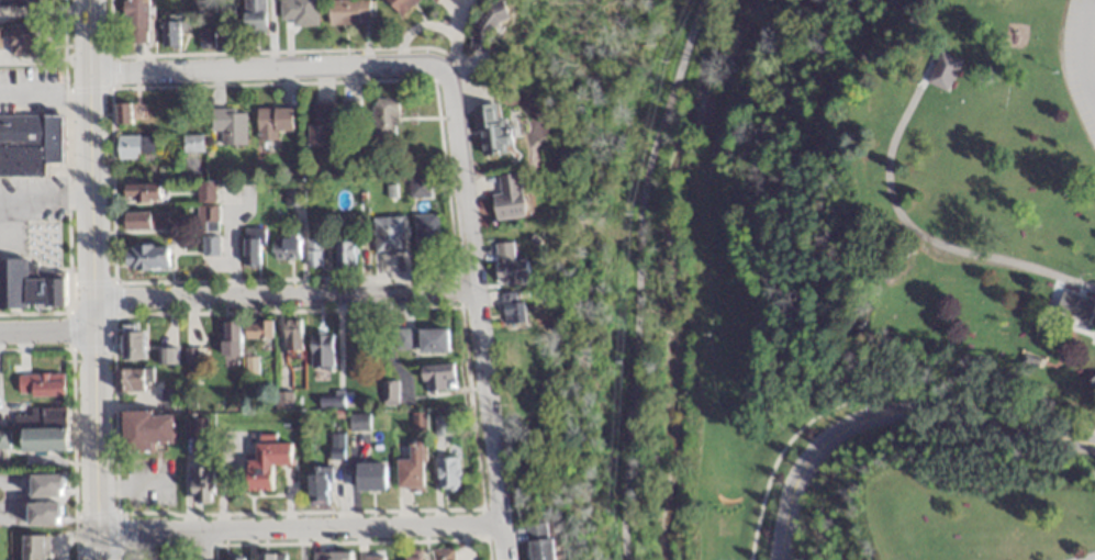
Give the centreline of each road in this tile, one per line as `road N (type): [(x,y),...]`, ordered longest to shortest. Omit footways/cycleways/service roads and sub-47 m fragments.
road 1 (primary): [(87,0),(101,559)]
road 2 (residential): [(447,63),(503,559)]
road 3 (residential): [(100,527),(201,530),(498,516)]
road 4 (residential): [(782,546),(794,485),(820,445),(863,423),(898,416),(1094,456)]
road 5 (residential): [(92,298),(474,291)]
road 6 (residential): [(88,72),(447,63)]

